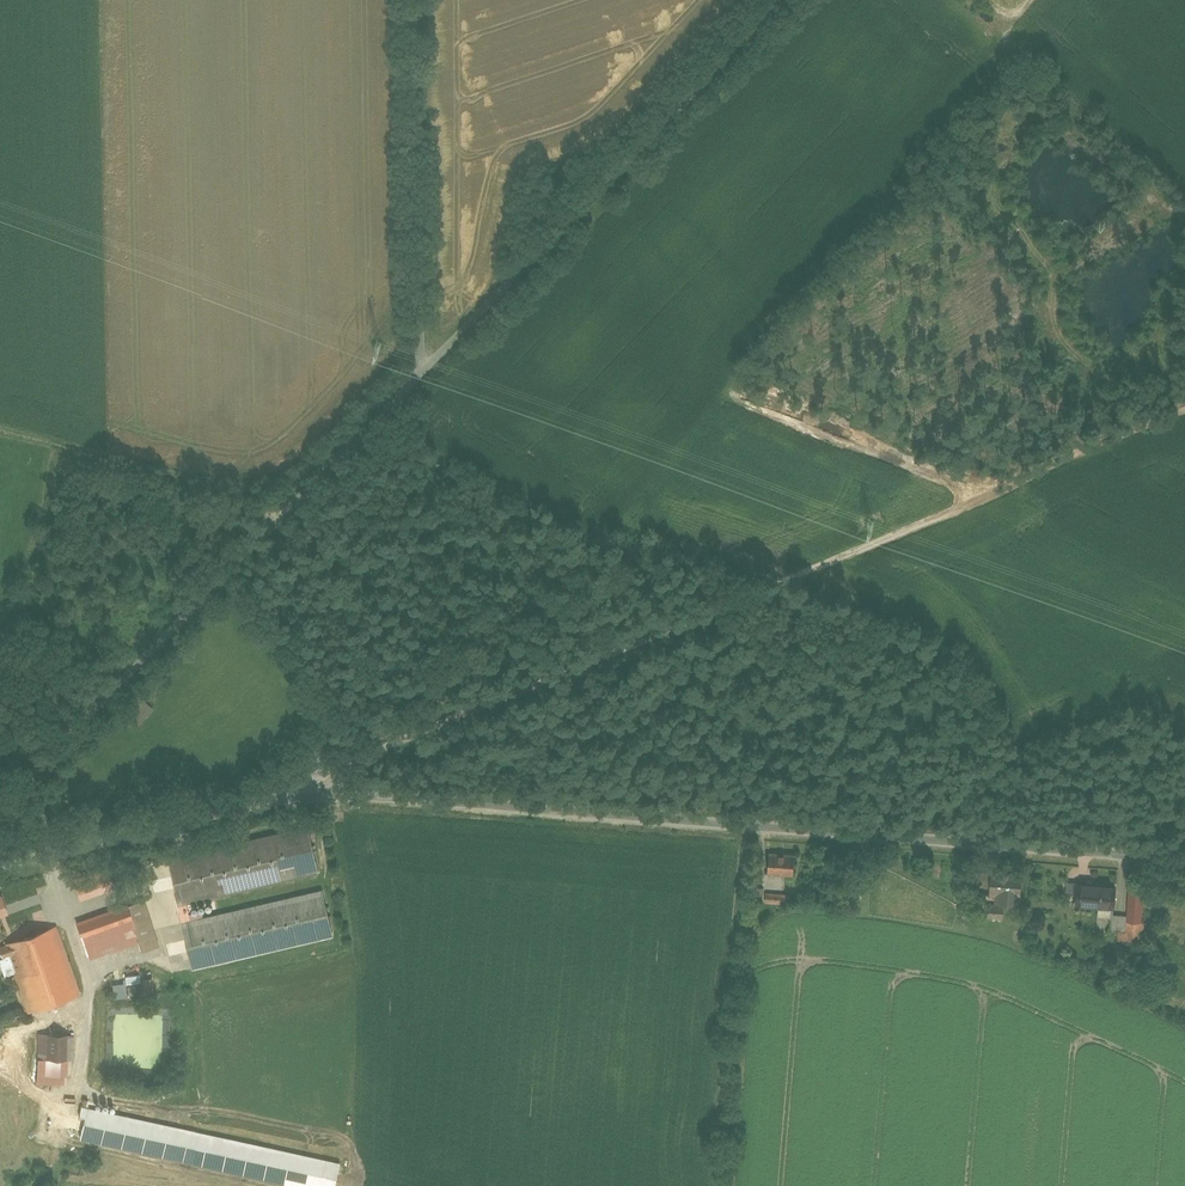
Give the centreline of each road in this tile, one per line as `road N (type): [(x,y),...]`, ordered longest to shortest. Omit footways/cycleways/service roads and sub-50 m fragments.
road 1 (unclassified): [(1184,862),(382,798),(228,810),(0,869)]
road 2 (residential): [(0,814),(784,0)]
road 3 (track): [(313,798),(333,774),(388,746),(1184,416)]

